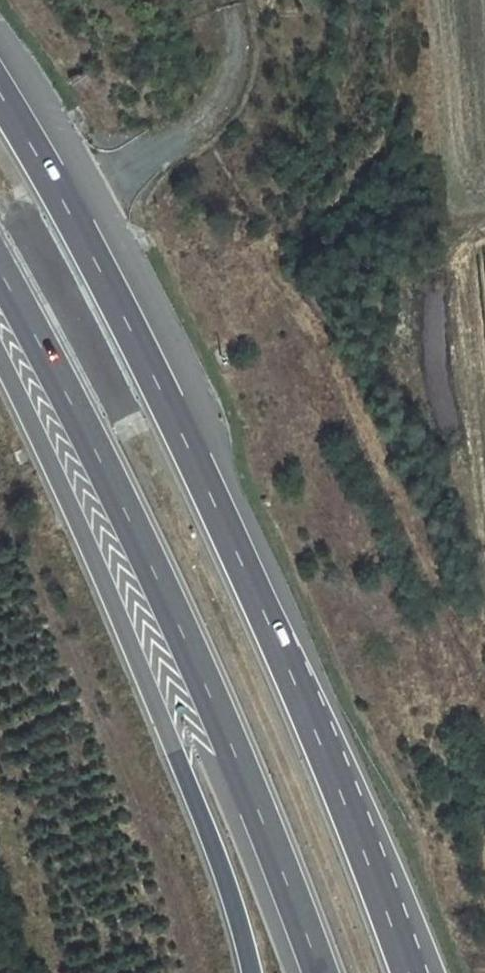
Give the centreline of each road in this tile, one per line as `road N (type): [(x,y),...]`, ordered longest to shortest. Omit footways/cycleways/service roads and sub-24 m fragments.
road 1 (motorway): [(410,972),(278,612),(131,305),(0,66)]
road 2 (motorway): [(0,268),(197,636),(277,824),(328,972)]
road 3 (motorway): [(0,369),(196,789),(256,972)]

